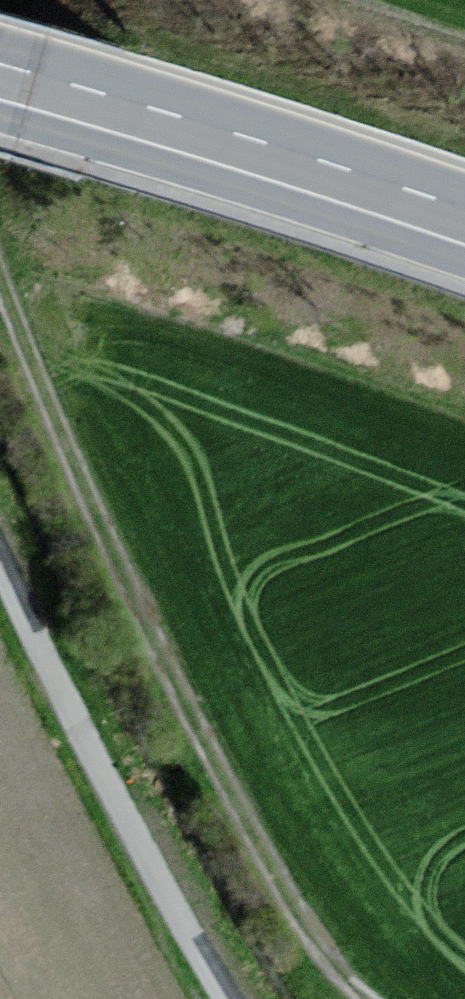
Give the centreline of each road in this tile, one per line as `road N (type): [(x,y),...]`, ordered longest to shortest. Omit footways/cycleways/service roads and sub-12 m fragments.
road 1 (track): [(360,998),(299,912),(154,637),(0,278)]
road 2 (unclassified): [(229,998),(153,871),(0,562)]
road 3 (primary): [(464,227),(0,83)]

